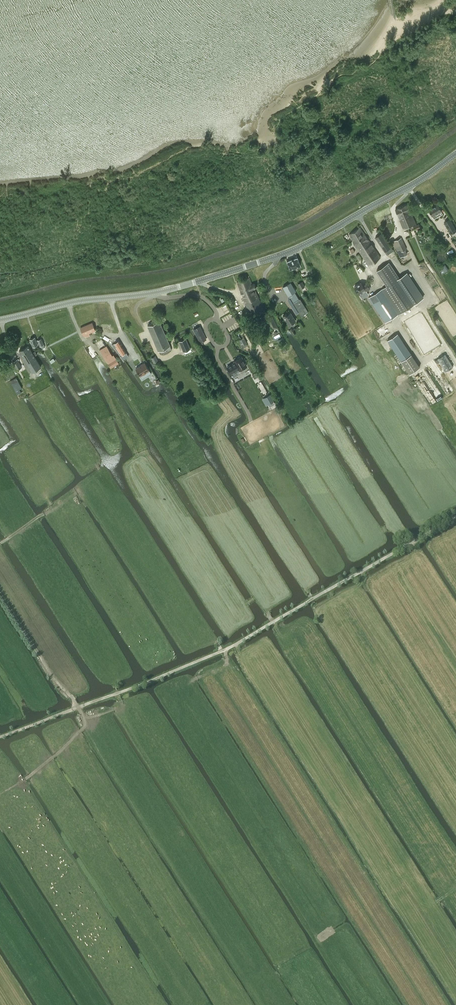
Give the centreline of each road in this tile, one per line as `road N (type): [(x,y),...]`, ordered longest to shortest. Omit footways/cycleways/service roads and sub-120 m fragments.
road 1 (tertiary): [(0,321),(187,285),(294,250),(455,154)]
road 2 (track): [(78,708),(237,643),(455,516)]
road 3 (track): [(221,651),(32,376)]
road 4 (track): [(78,708),(0,594)]

